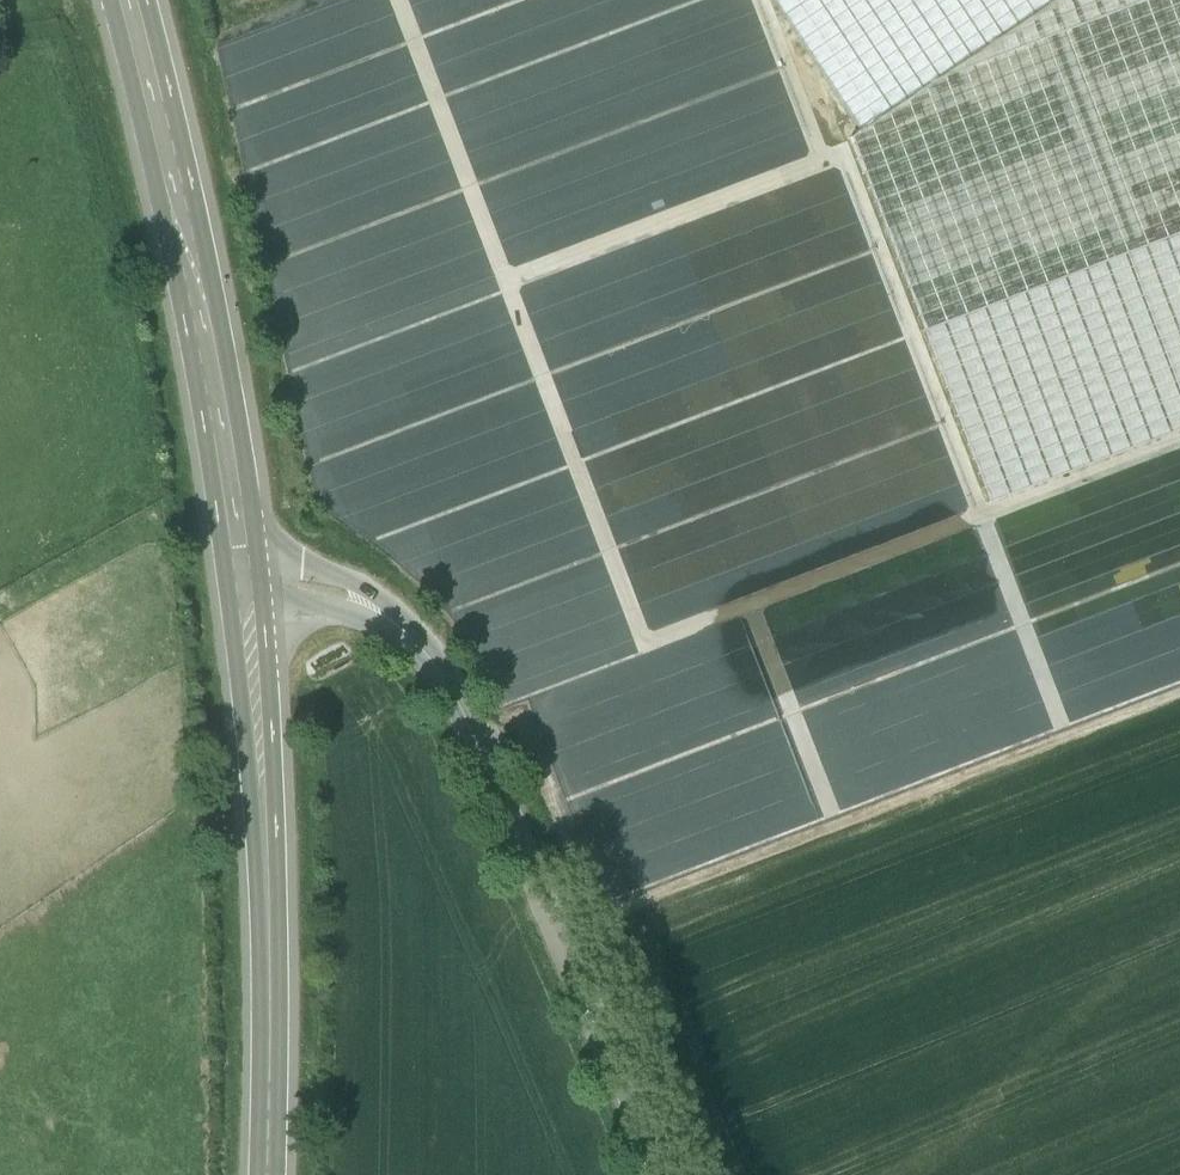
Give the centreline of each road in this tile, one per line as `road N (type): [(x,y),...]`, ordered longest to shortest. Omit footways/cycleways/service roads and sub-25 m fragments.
road 1 (residential): [(659,1174),(451,696),(407,627),(342,590),(247,585)]
road 2 (secondary): [(247,585),(178,178),(128,0)]
road 3 (secondary): [(266,1174),(269,927),(247,585)]

